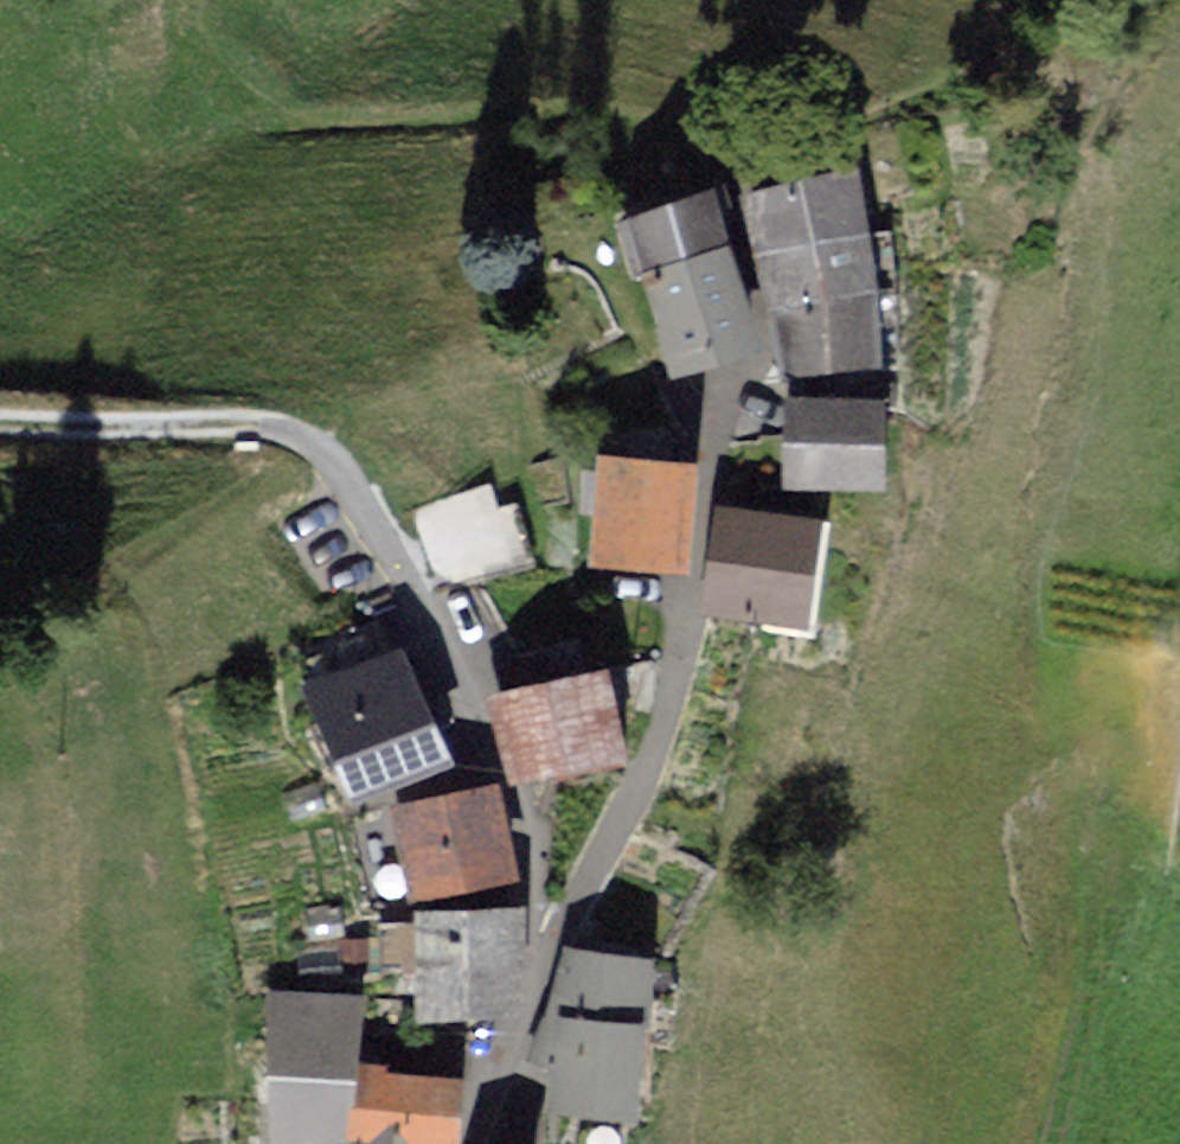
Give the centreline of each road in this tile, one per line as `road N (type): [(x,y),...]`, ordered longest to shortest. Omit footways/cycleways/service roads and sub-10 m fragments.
road 1 (unclassified): [(558,934),(667,714),(697,581),(711,442),(762,347),(720,157)]
road 2 (residential): [(558,934),(540,910),(424,581),(368,482),(328,451),(279,429)]
road 3 (track): [(0,416),(279,429)]
road 4 (unclassified): [(470,1143),(558,934)]
road 5 (track): [(1090,997),(1051,1143)]

